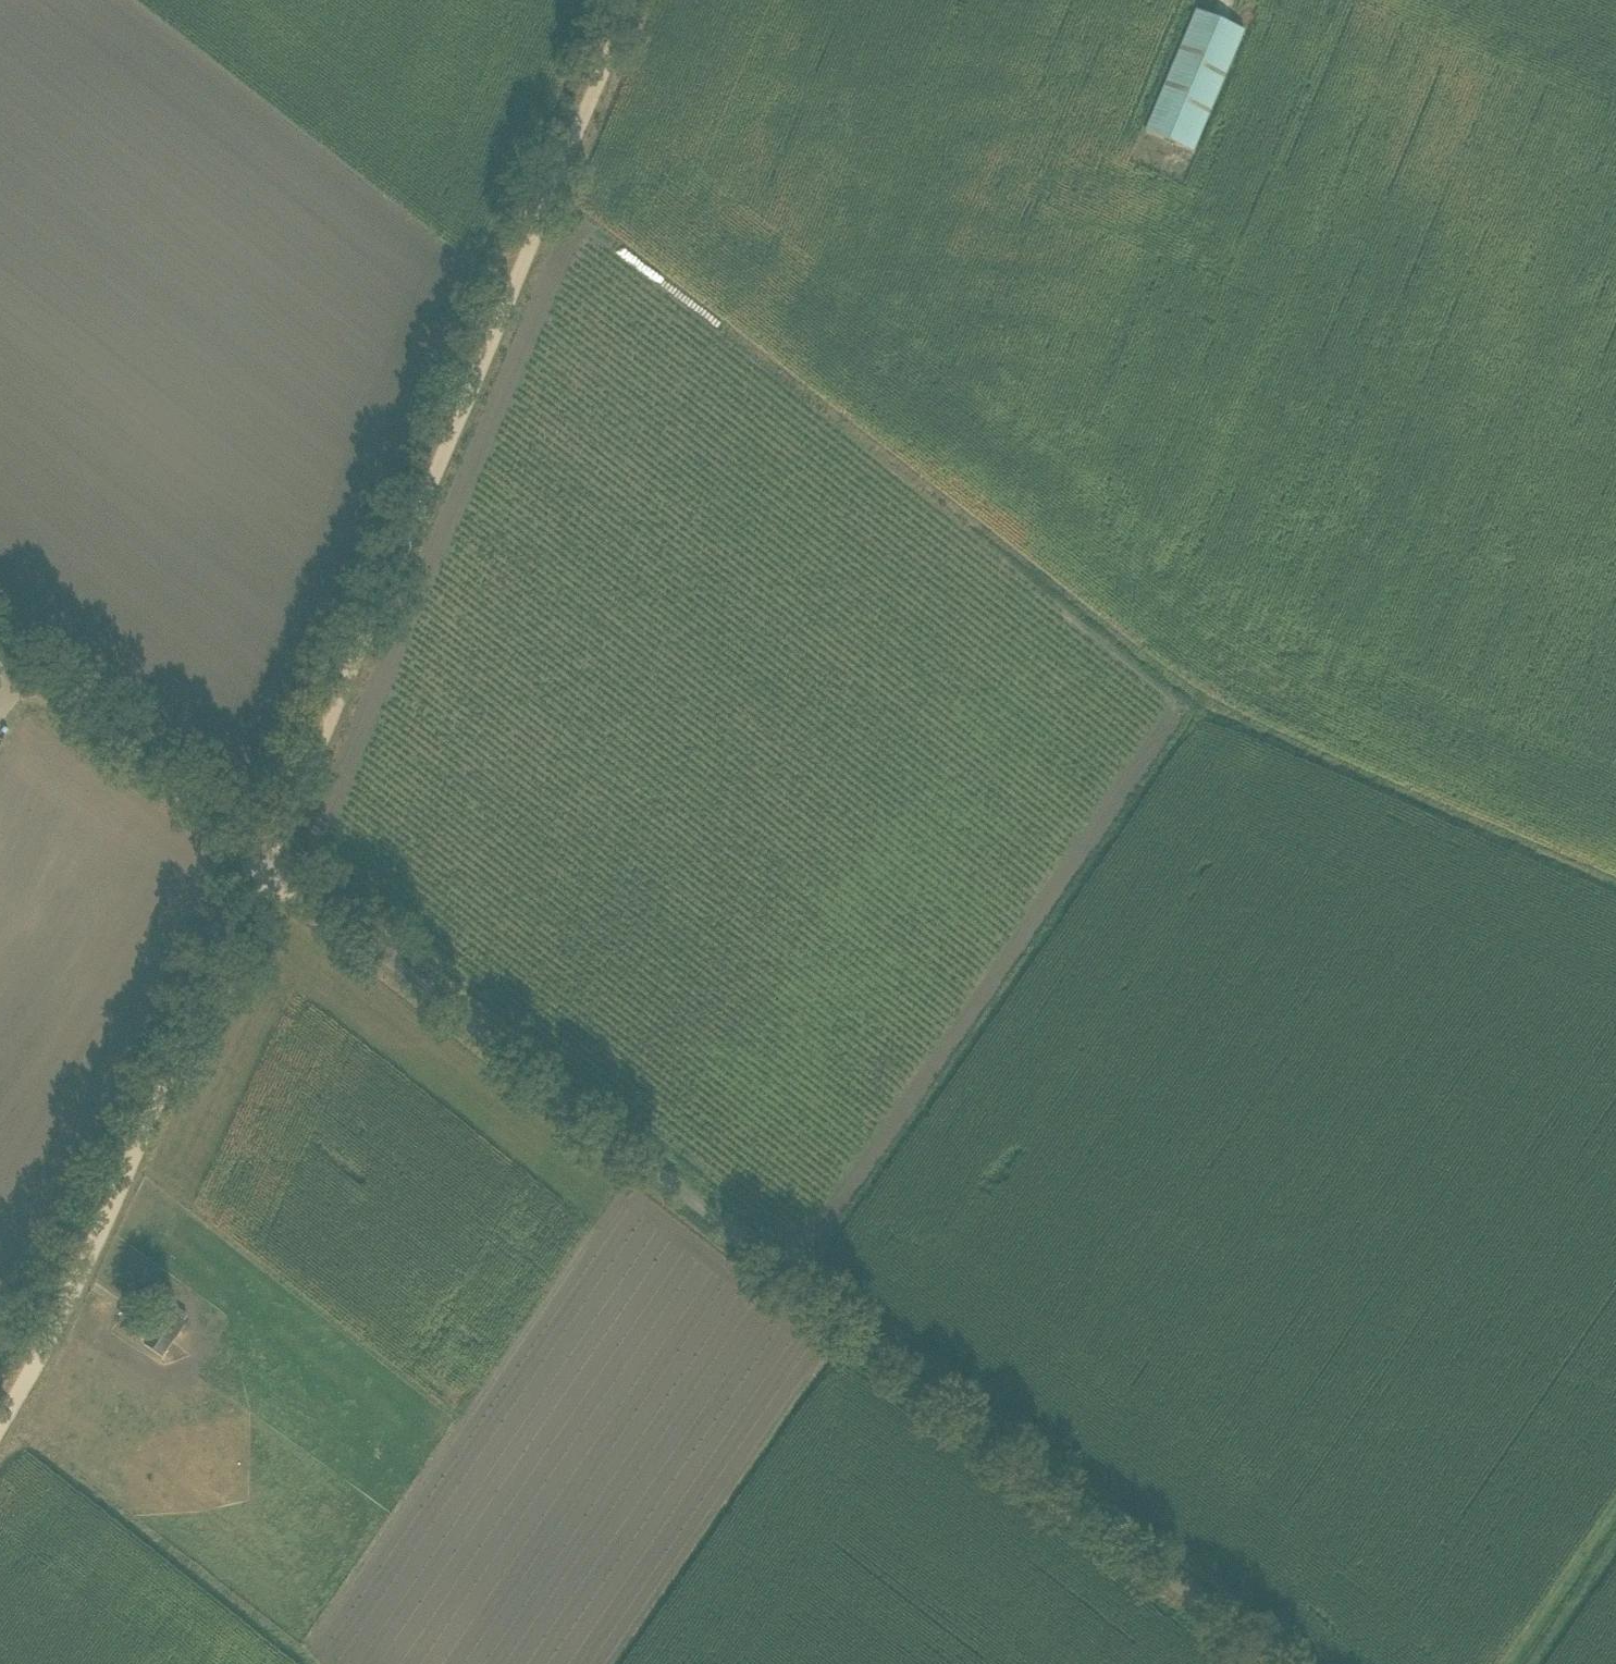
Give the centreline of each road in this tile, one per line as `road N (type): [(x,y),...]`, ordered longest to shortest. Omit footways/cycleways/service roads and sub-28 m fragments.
road 1 (unclassified): [(1267,1663),(0,656)]
road 2 (track): [(639,0),(272,874),(250,902),(0,1437)]

